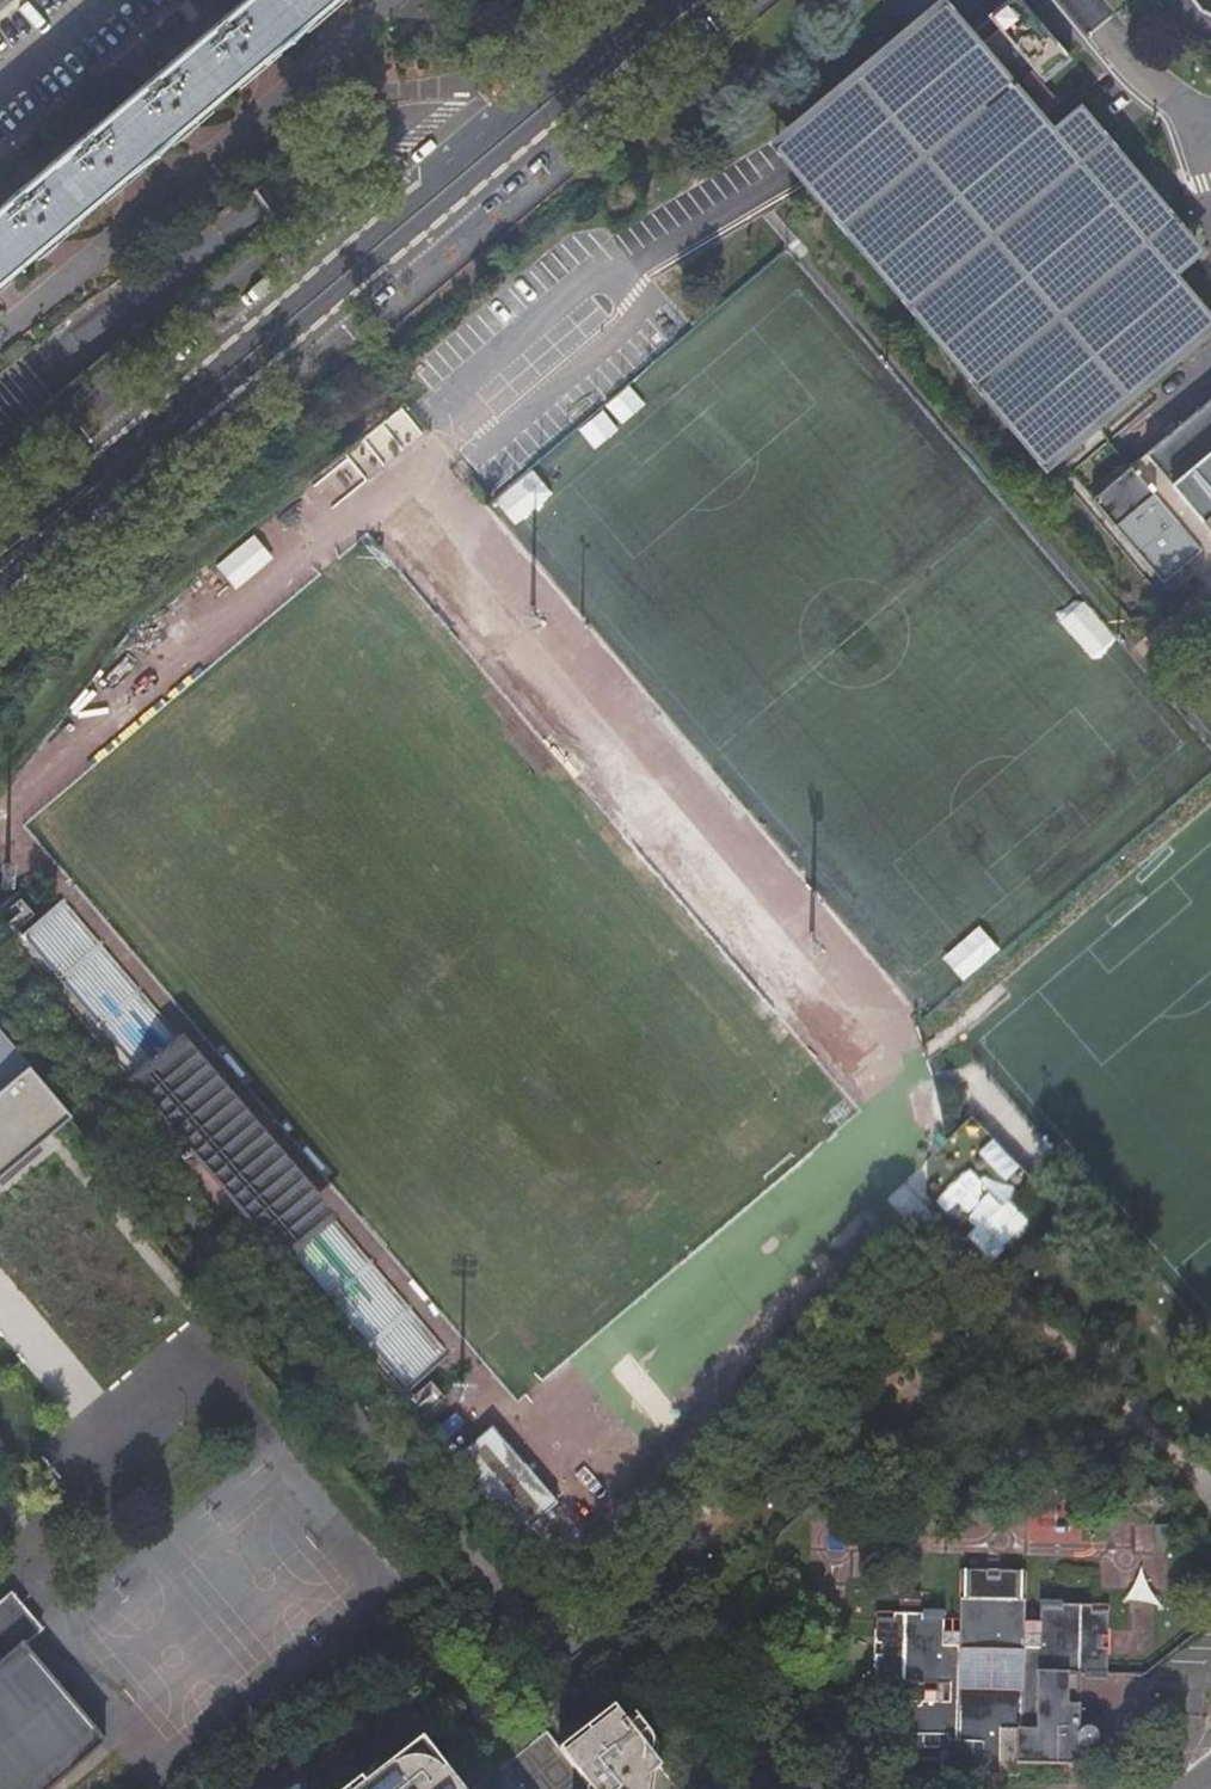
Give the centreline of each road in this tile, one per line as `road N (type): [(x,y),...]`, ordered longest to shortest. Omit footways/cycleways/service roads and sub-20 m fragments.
road 1 (secondary): [(0,589),(695,0)]
road 2 (secondary): [(641,0),(0,530)]

